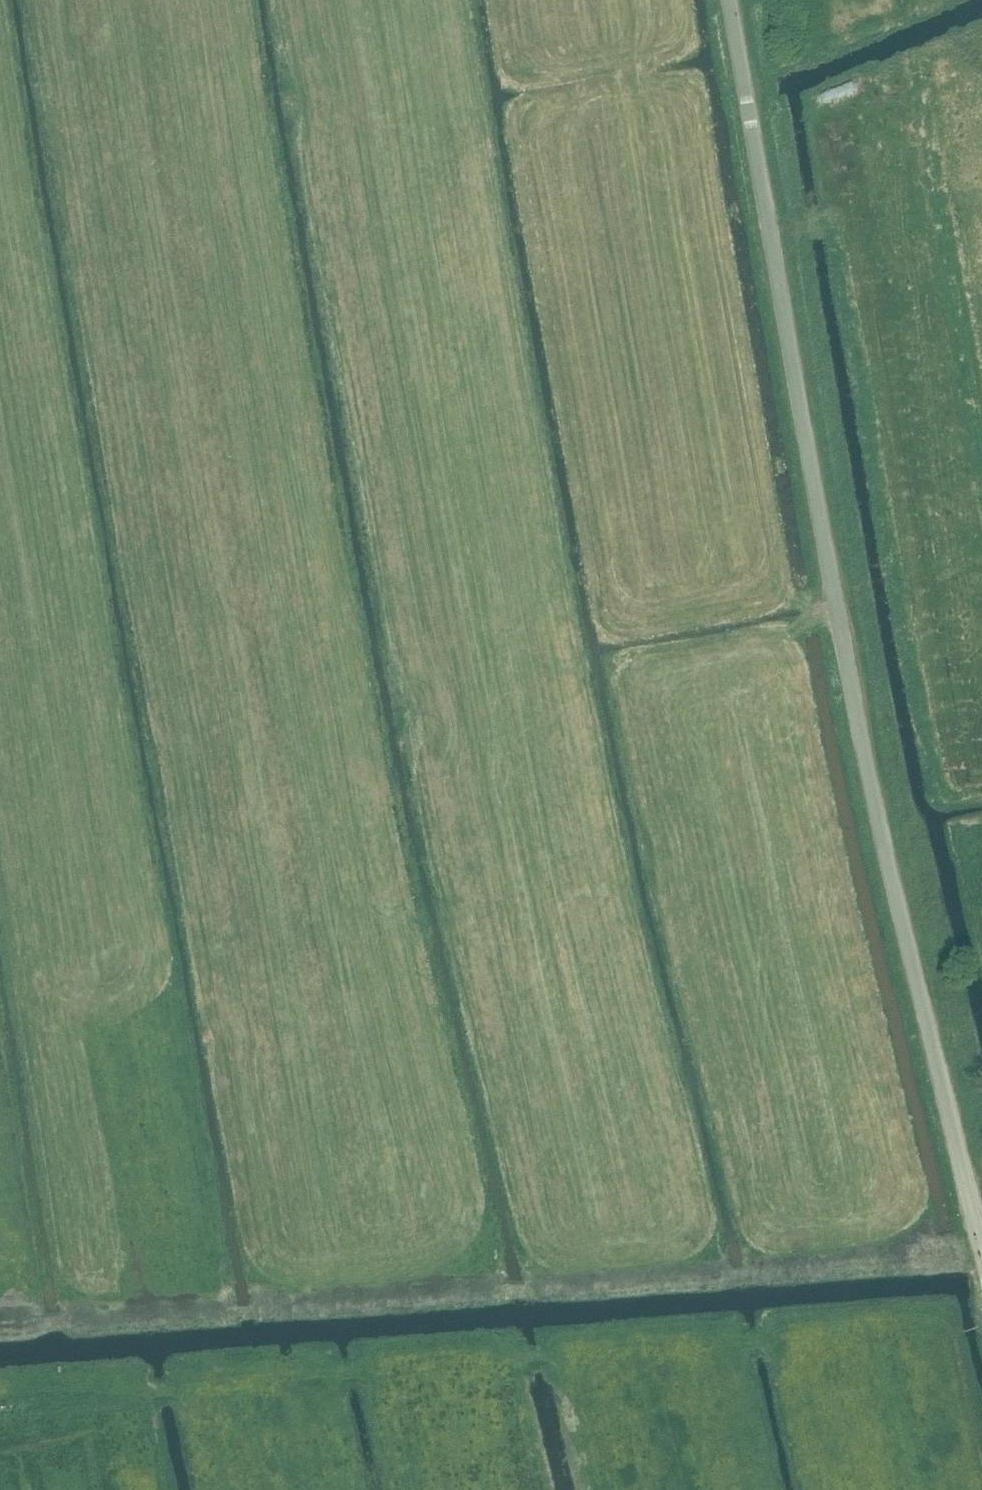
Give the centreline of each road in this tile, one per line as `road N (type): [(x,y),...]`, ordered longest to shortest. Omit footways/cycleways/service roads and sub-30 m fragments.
road 1 (tertiary): [(981,1254),(833,610),(727,0)]

